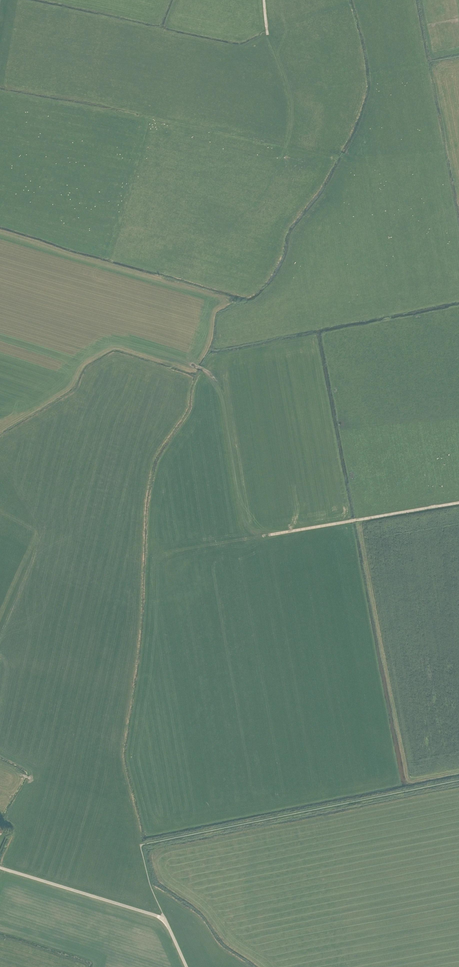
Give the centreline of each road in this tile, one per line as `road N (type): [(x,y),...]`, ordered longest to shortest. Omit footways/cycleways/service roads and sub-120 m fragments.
road 1 (track): [(458,503),(271,534)]

